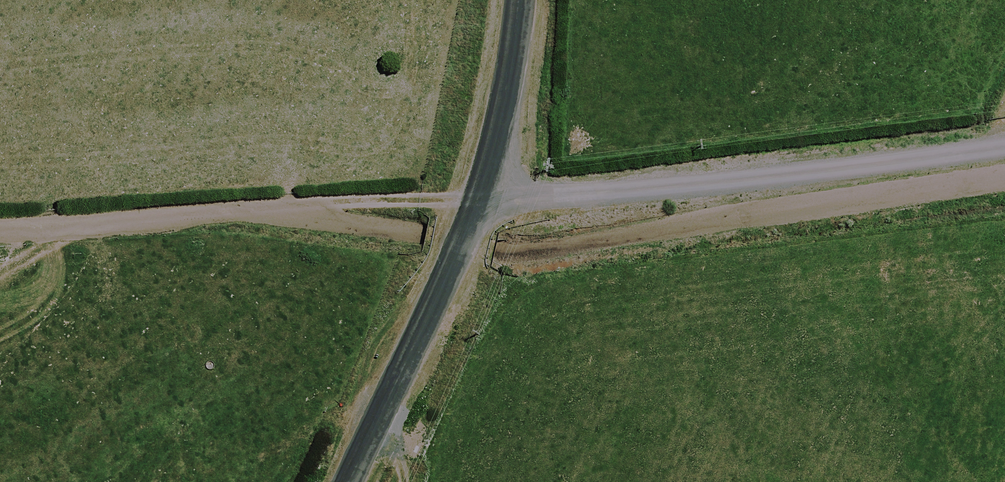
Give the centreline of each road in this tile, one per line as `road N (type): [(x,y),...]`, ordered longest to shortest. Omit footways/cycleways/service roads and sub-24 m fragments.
road 1 (track): [(371,225),(550,254),(1004,178)]
road 2 (unclassified): [(1004,142),(490,210)]
road 3 (track): [(371,225),(264,213),(0,231)]
road 4 (unclassified): [(490,210),(359,481)]
road 5 (track): [(264,213),(413,197),(490,210)]
road 6 (unclassified): [(531,0),(518,114),(490,210)]

